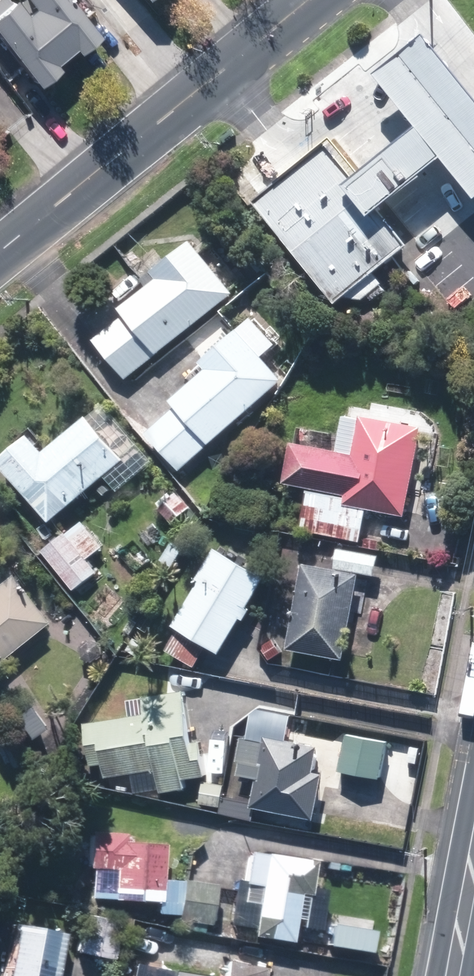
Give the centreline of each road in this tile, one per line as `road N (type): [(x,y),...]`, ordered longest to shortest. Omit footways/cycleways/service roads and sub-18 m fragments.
road 1 (tertiary): [(0,252),(192,97)]
road 2 (tertiary): [(192,97),(312,0)]
road 3 (secondary): [(451,975),(473,850)]
road 4 (residential): [(192,97),(112,0)]

